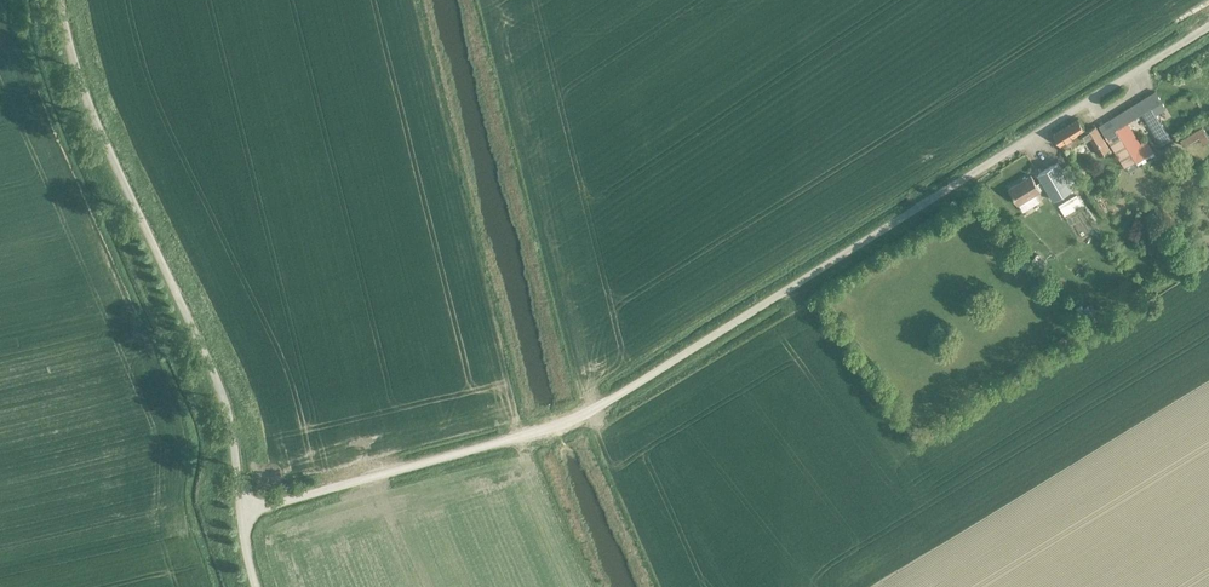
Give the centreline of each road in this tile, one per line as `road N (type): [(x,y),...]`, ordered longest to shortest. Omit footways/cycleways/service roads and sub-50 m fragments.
road 1 (unclassified): [(240,511),(474,450),(593,410),(1208,28)]
road 2 (unclassified): [(240,511),(225,403),(94,120),(60,0)]

